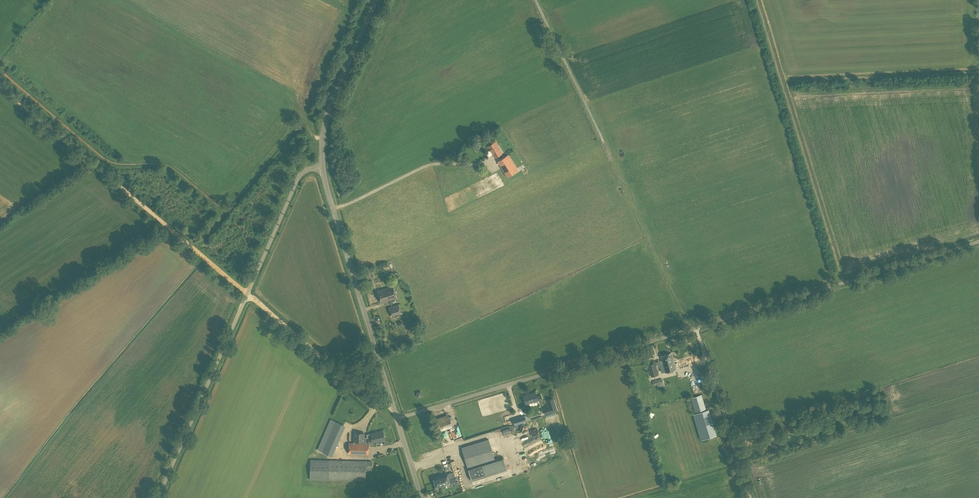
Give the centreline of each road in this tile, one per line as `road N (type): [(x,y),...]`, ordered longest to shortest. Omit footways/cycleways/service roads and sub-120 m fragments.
road 1 (unclassified): [(397,420),(978,241)]
road 2 (track): [(392,403),(372,403),(0,83)]
road 3 (unclassified): [(159,497),(297,183),(305,170),(324,167)]
road 4 (tertiary): [(397,420),(324,167)]
road 5 (track): [(696,327),(749,497)]
road 6 (tertiary): [(324,167),(328,116),(376,0)]

